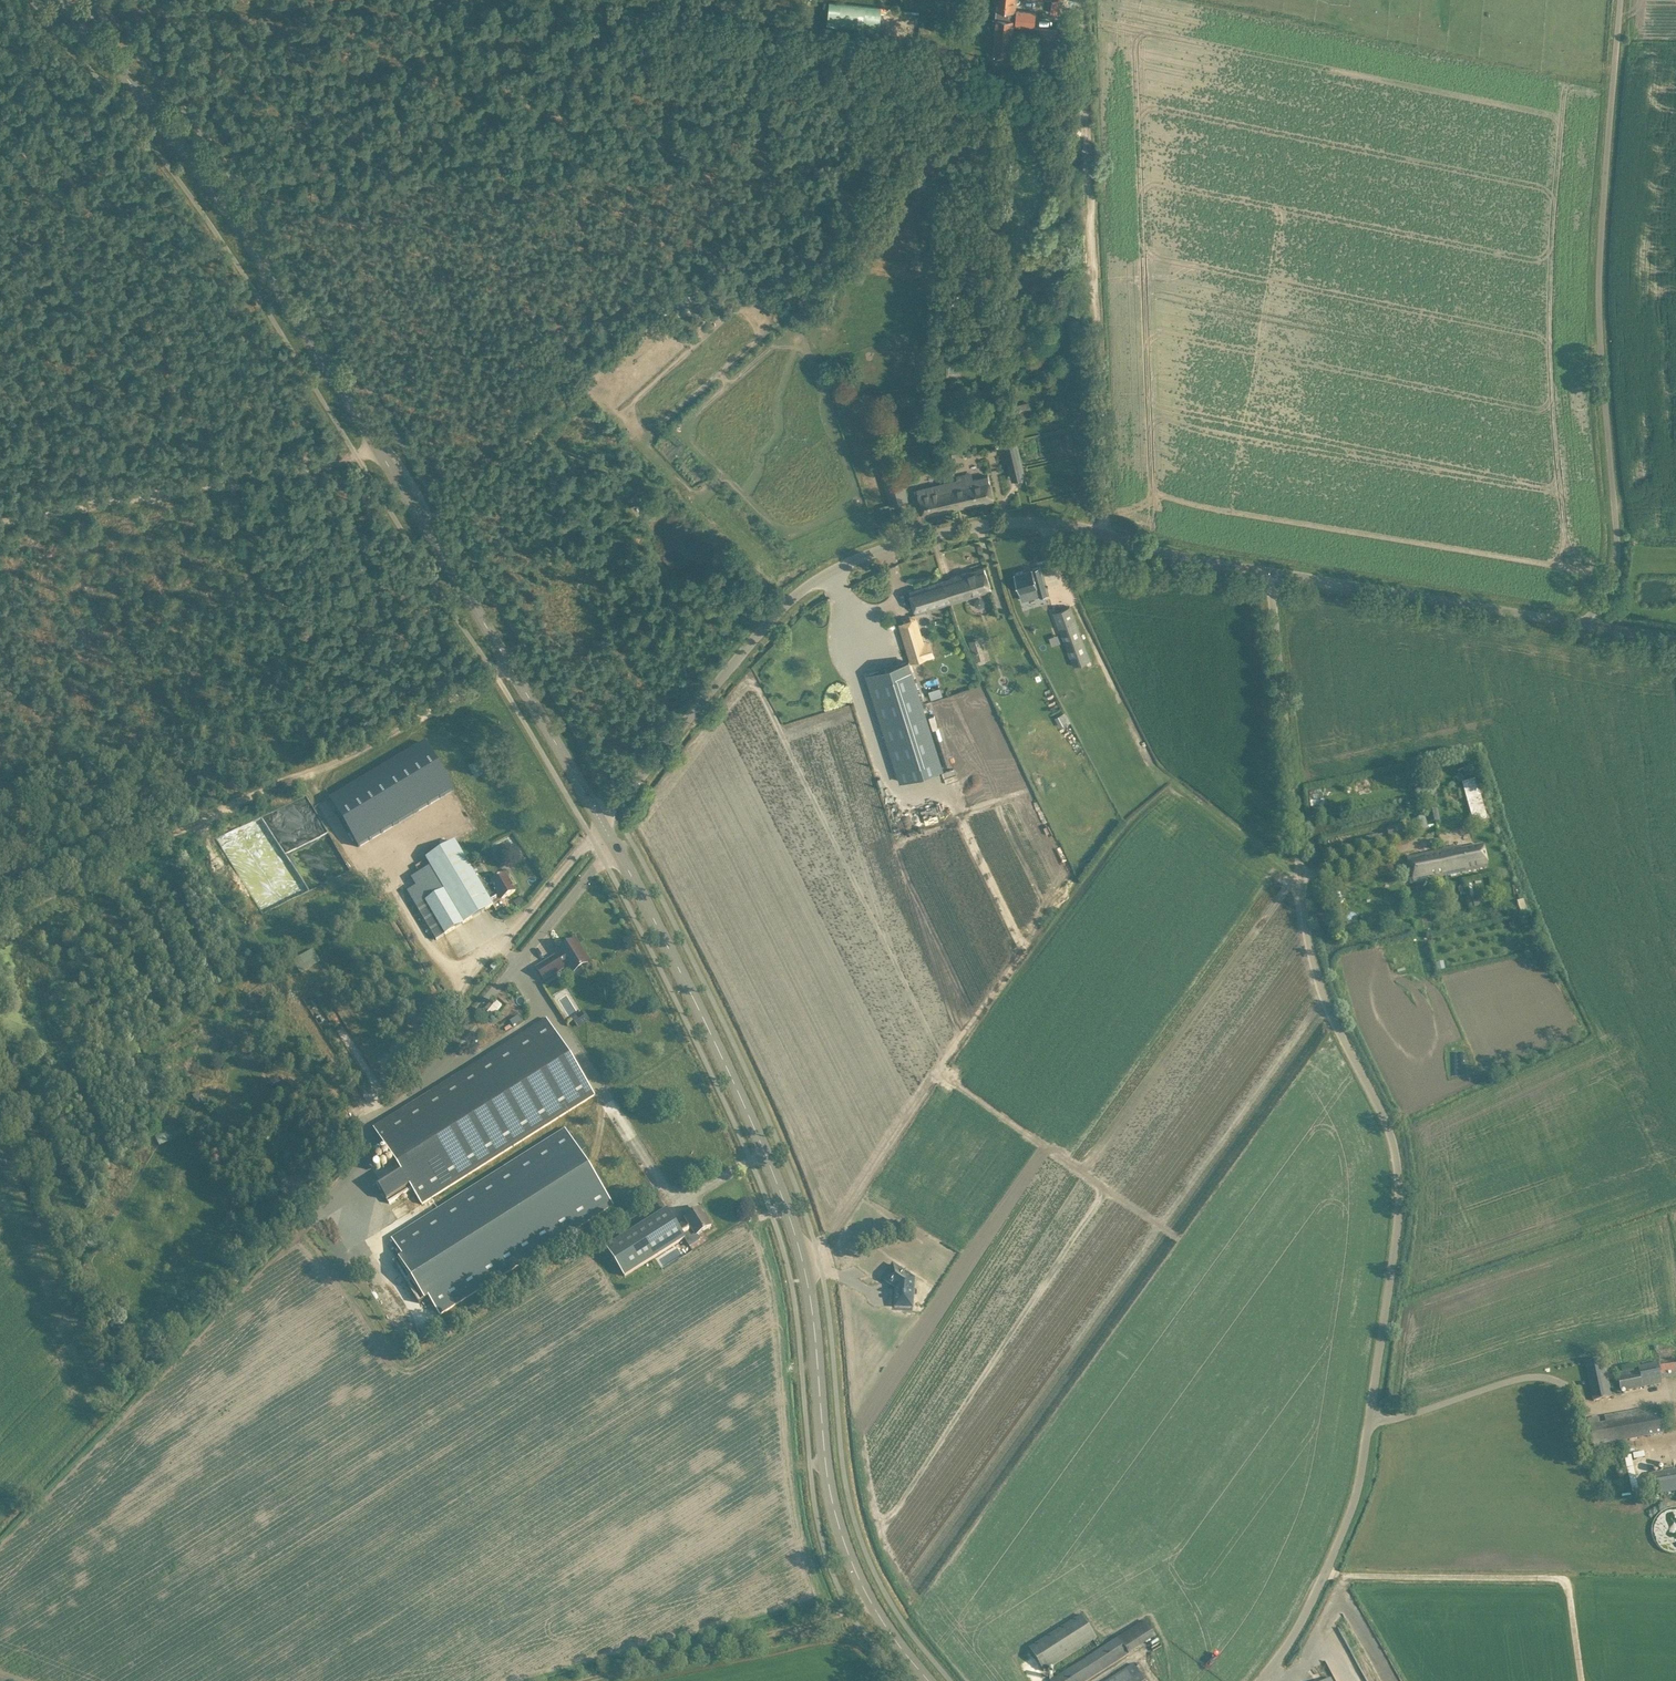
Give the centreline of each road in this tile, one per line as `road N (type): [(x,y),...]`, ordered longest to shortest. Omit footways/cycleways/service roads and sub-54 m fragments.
road 1 (unclassified): [(1262,1680),(1286,1652),(1350,1508),(1404,1199),(1389,1126),(1329,1003),(1311,946),(1278,574)]
road 2 (secondary): [(602,819),(289,301),(200,174),(55,0)]
road 3 (secondary): [(927,1680),(869,1600),(831,1497),(810,1289),(782,1187),(602,819)]
road 4 (unclassified): [(1278,574),(1031,511),(970,511),(898,529),(806,581),(602,819)]
road 5 (unclassified): [(1589,624),(1619,550),(1599,267),(1621,0)]
road 6 (track): [(0,926),(186,830),(348,763),(498,675)]
road 7 (track): [(595,0),(67,15)]
road 8 (track): [(1102,526),(1083,21)]
road 9 (track): [(0,524),(357,455)]
road 10 (track): [(1581,1680),(1567,1584),(1324,1575)]
road 11 (unclassified): [(1589,624),(1278,574)]
road 12 (track): [(600,1680),(869,1600)]
road 13 (track): [(596,366),(426,524)]

